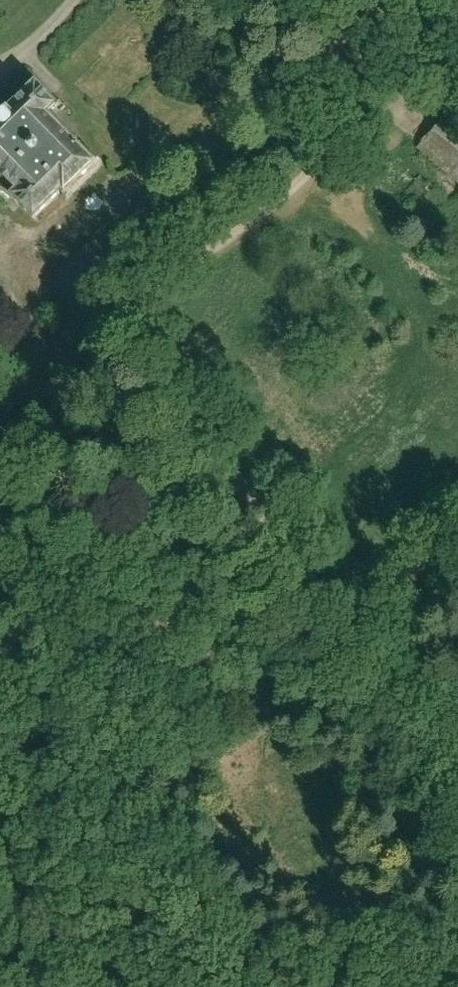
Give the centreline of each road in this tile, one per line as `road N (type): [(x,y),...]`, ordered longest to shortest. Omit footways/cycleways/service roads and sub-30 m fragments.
road 1 (unclassified): [(344,626),(115,314),(395,92),(366,62),(336,0)]
road 2 (unclassified): [(457,782),(344,626)]
road 3 (unclassified): [(344,626),(457,533)]
road 4 (unclassified): [(457,59),(398,33),(355,0)]

